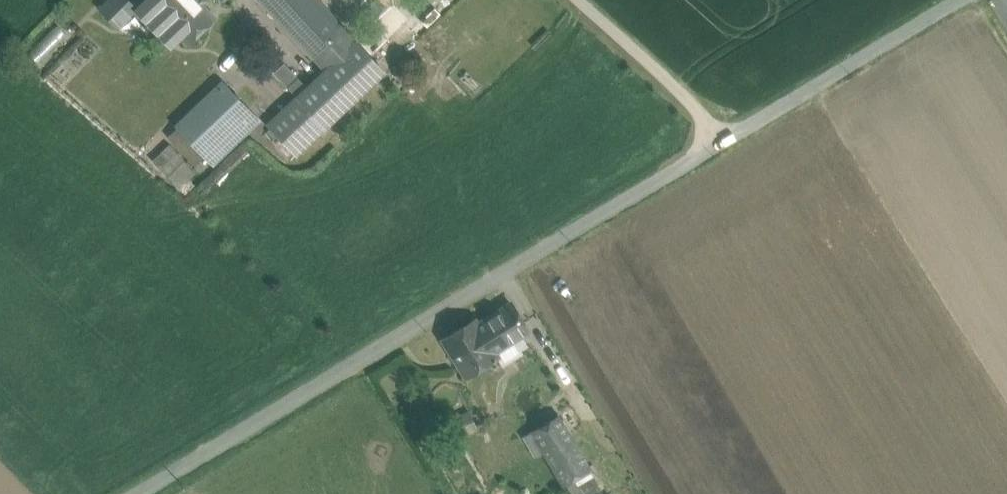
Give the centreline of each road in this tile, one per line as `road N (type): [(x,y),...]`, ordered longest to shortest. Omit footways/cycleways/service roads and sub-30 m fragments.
road 1 (unclassified): [(719,146),(144,493)]
road 2 (unclassified): [(959,0),(719,146)]
road 3 (unclassified): [(576,0),(697,113),(719,146)]

